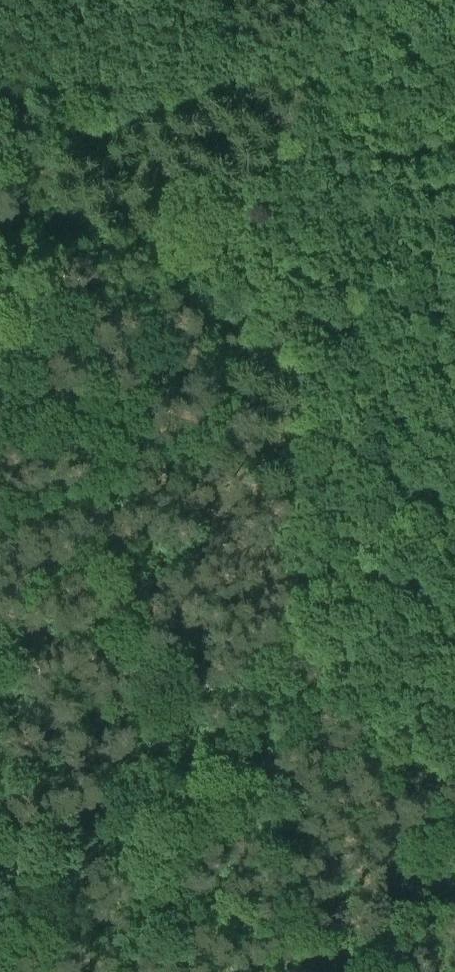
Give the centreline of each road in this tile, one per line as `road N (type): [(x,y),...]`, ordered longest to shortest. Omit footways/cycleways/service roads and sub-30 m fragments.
road 1 (track): [(351,971),(454,861)]

